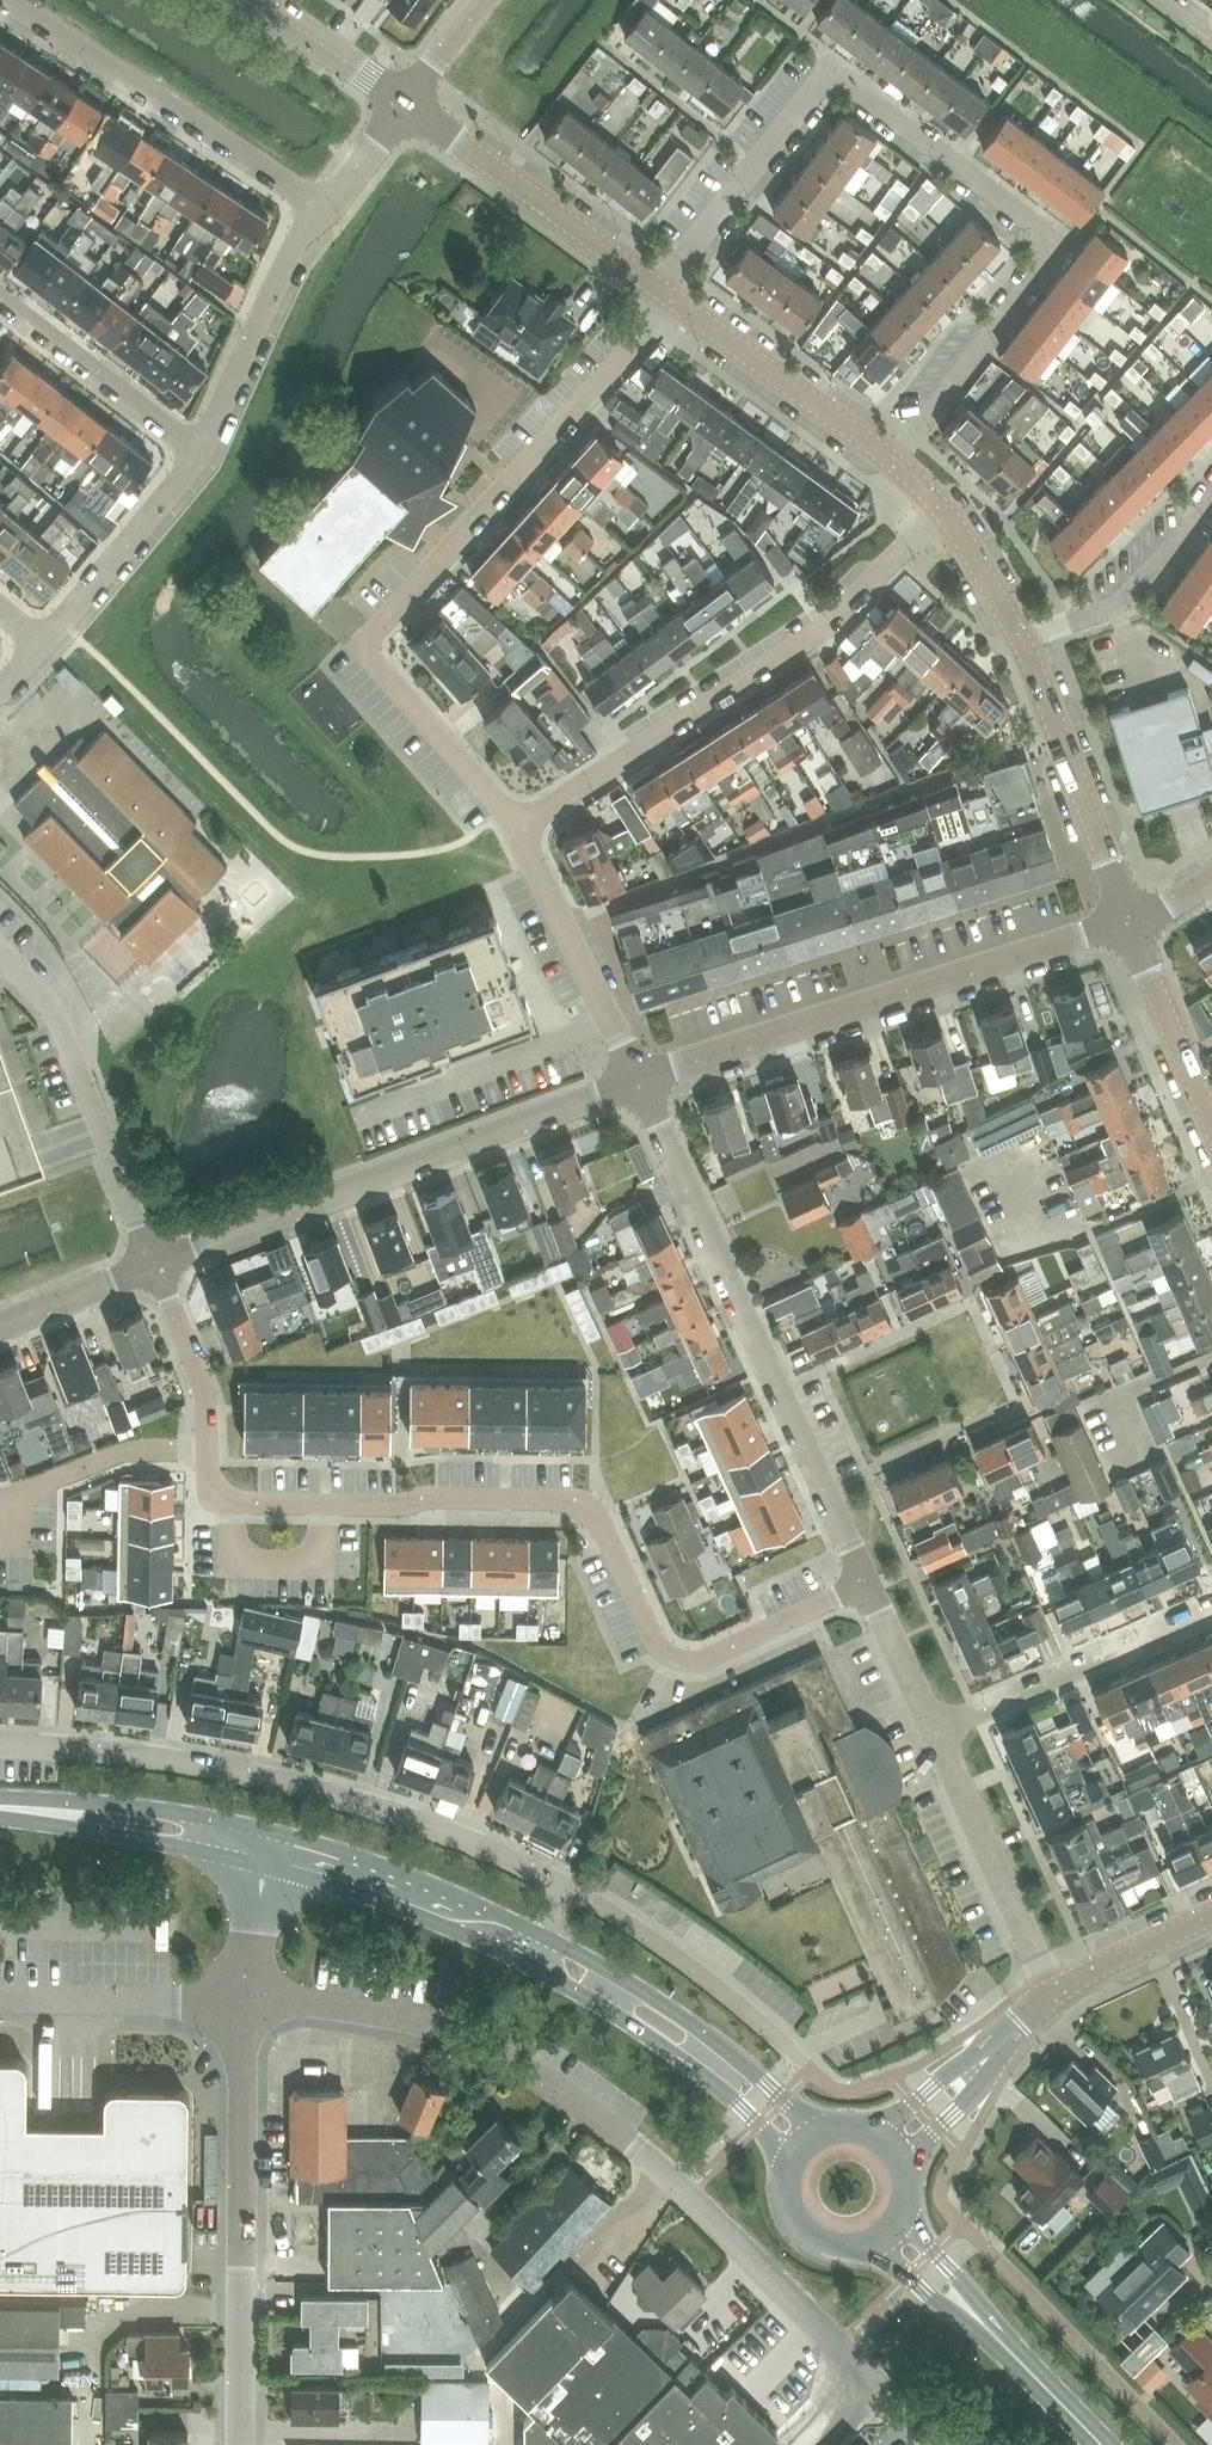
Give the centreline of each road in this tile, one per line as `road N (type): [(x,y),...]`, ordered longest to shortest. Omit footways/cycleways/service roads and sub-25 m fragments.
road 1 (residential): [(665,294),(827,72),(1058,243),(891,456)]
road 2 (residential): [(865,1582),(686,1661),(654,1640),(608,1538),(577,1504),(229,1503),(211,1489),(207,1449)]
road 3 (residential): [(515,826),(360,646),(610,372),(665,294)]
road 4 (unclassified): [(566,1888),(433,1828),(276,1781),(149,1756),(0,1744)]
road 5 (residential): [(865,1582),(638,1080)]
road 6 (residential): [(515,826),(826,628),(947,519)]
road 7 (residential): [(155,1265),(638,1080)]
road 8 (residential): [(638,1080),(1128,919)]
road 9 (unclassified): [(240,2444),(242,2000)]
road 10 (unclassified): [(242,2000),(339,2003),(448,2030),(528,2072),(640,2151)]
road 11 (unclassified): [(935,2444),(640,2151)]
road 12 (residential): [(7,0),(323,209)]
road 13 (unclassified): [(155,1265),(57,1016),(0,953)]
road 14 (primary): [(829,2128),(709,2034),(542,1935)]
road 15 (primary): [(526,1965),(706,2077),(764,2128),(786,2171)]
road 16 (tertiary): [(665,294),(405,101)]
road 17 (residential): [(933,1731),(1211,1607)]
road 18 (tertiary): [(1128,919),(1021,644)]
road 19 (primary): [(542,1935),(426,1882),(275,1832)]
road 20 (residential): [(1052,1991),(933,1731)]
road 21 (unclassified): [(797,2055),(661,1947),(566,1888)]
road 22 (residential): [(638,1080),(515,826)]
road 23 (tertiary): [(891,456),(665,294)]
road 24 (primary): [(275,1832),(133,1806),(0,1797)]
road 25 (primary): [(267,1867),(430,1921),(526,1965)]
road 26 (unclassified): [(199,453),(286,263),(323,209)]
road 27 (primary): [(0,1817),(267,1867)]
road 28 (residential): [(199,453),(0,298)]
road 29 (unclassified): [(39,644),(199,453)]
road 30 (residential): [(1021,644),(1121,598),(1211,498)]
road 31 (unclassified): [(0,1999),(242,2000)]
road 32 (tertiary): [(1211,1124),(1128,919)]
road 33 (residential): [(207,1449),(124,1450),(0,1503)]
road 34 (residential): [(207,1449),(204,1392),(155,1265)]
road 35 (tertiary): [(405,101),(257,0)]
road 36 (tertiary): [(1052,1991),(1211,1916)]
road 37 (unclassified): [(0,1325),(155,1265)]
road 38 (residential): [(933,1731),(865,1582)]
road 39 (primary): [(1103,2444),(989,2331)]
road 40 (tertiary): [(906,2172),(930,2135),(975,2092),(996,2062),(996,2048)]
road 41 (tertiary): [(996,2048),(865,2129)]
road 42 (primary): [(989,2331),(987,2311),(927,2246),(905,2207)]
road 43 (primary): [(863,2247),(969,2327),(989,2331)]
road 44 (tertiary): [(1021,644),(947,519)]
road 45 (unclassified): [(323,209),(405,101)]
road 46 (unclassified): [(242,2000),(267,1867)]
road 47 (primary): [(786,2171),(786,2203),(803,2231),(831,2247),(863,2247)]
road 48 (residential): [(405,101),(481,0)]

